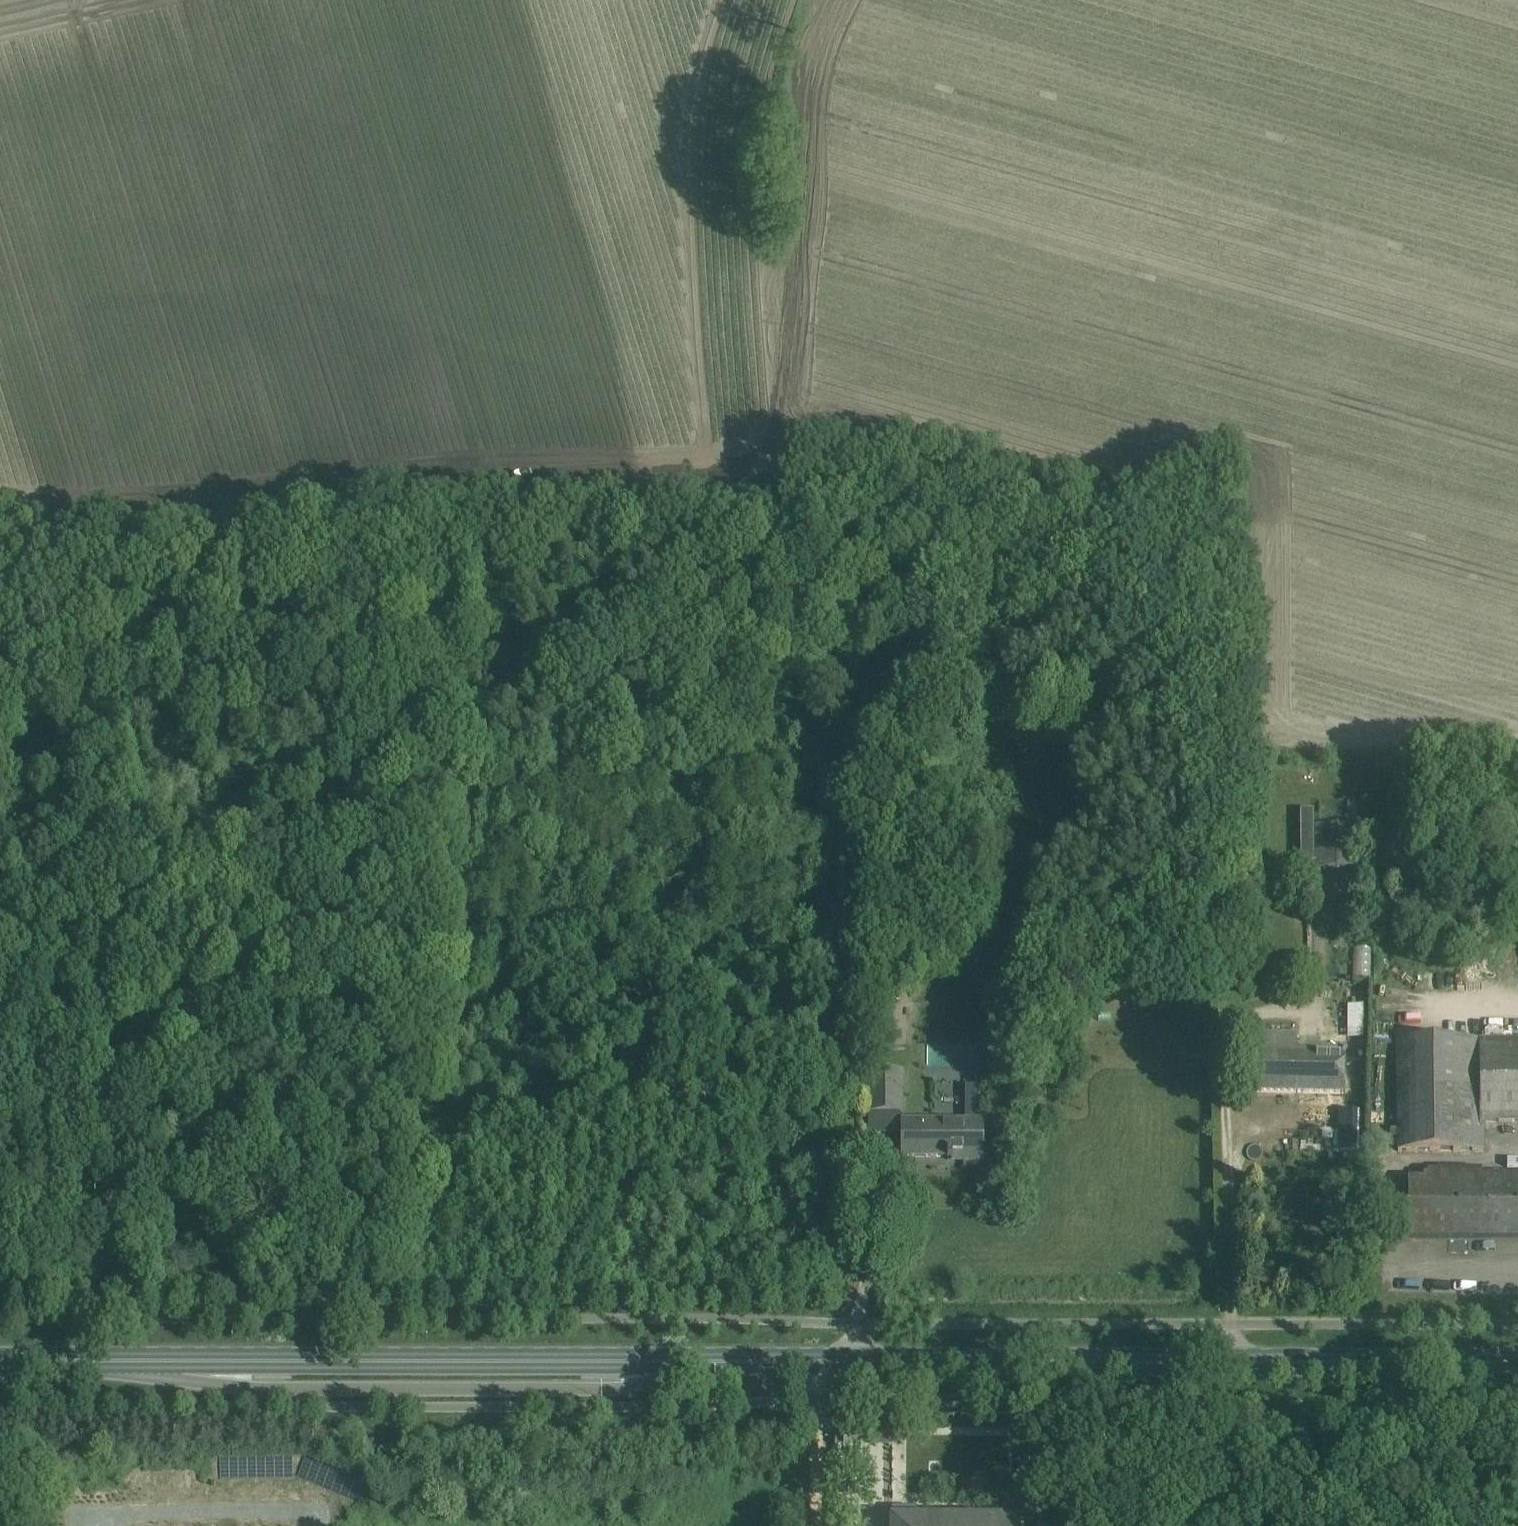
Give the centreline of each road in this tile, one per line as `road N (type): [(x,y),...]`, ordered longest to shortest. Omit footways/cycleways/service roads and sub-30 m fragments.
road 1 (primary): [(0,1359),(1517,1362)]

